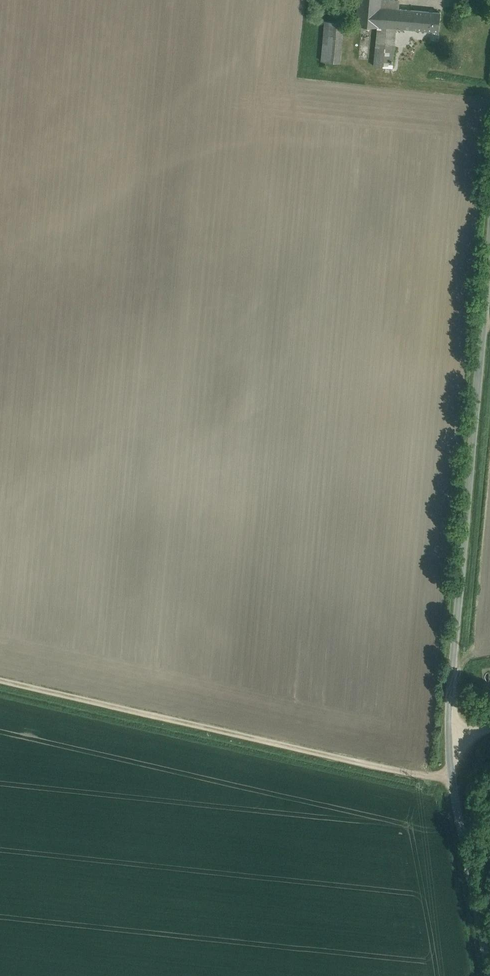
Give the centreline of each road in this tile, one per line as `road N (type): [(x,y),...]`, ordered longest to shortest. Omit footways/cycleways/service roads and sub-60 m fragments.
road 1 (unclassified): [(489,243),(448,718),(488,975)]
road 2 (track): [(0,680),(451,775)]

